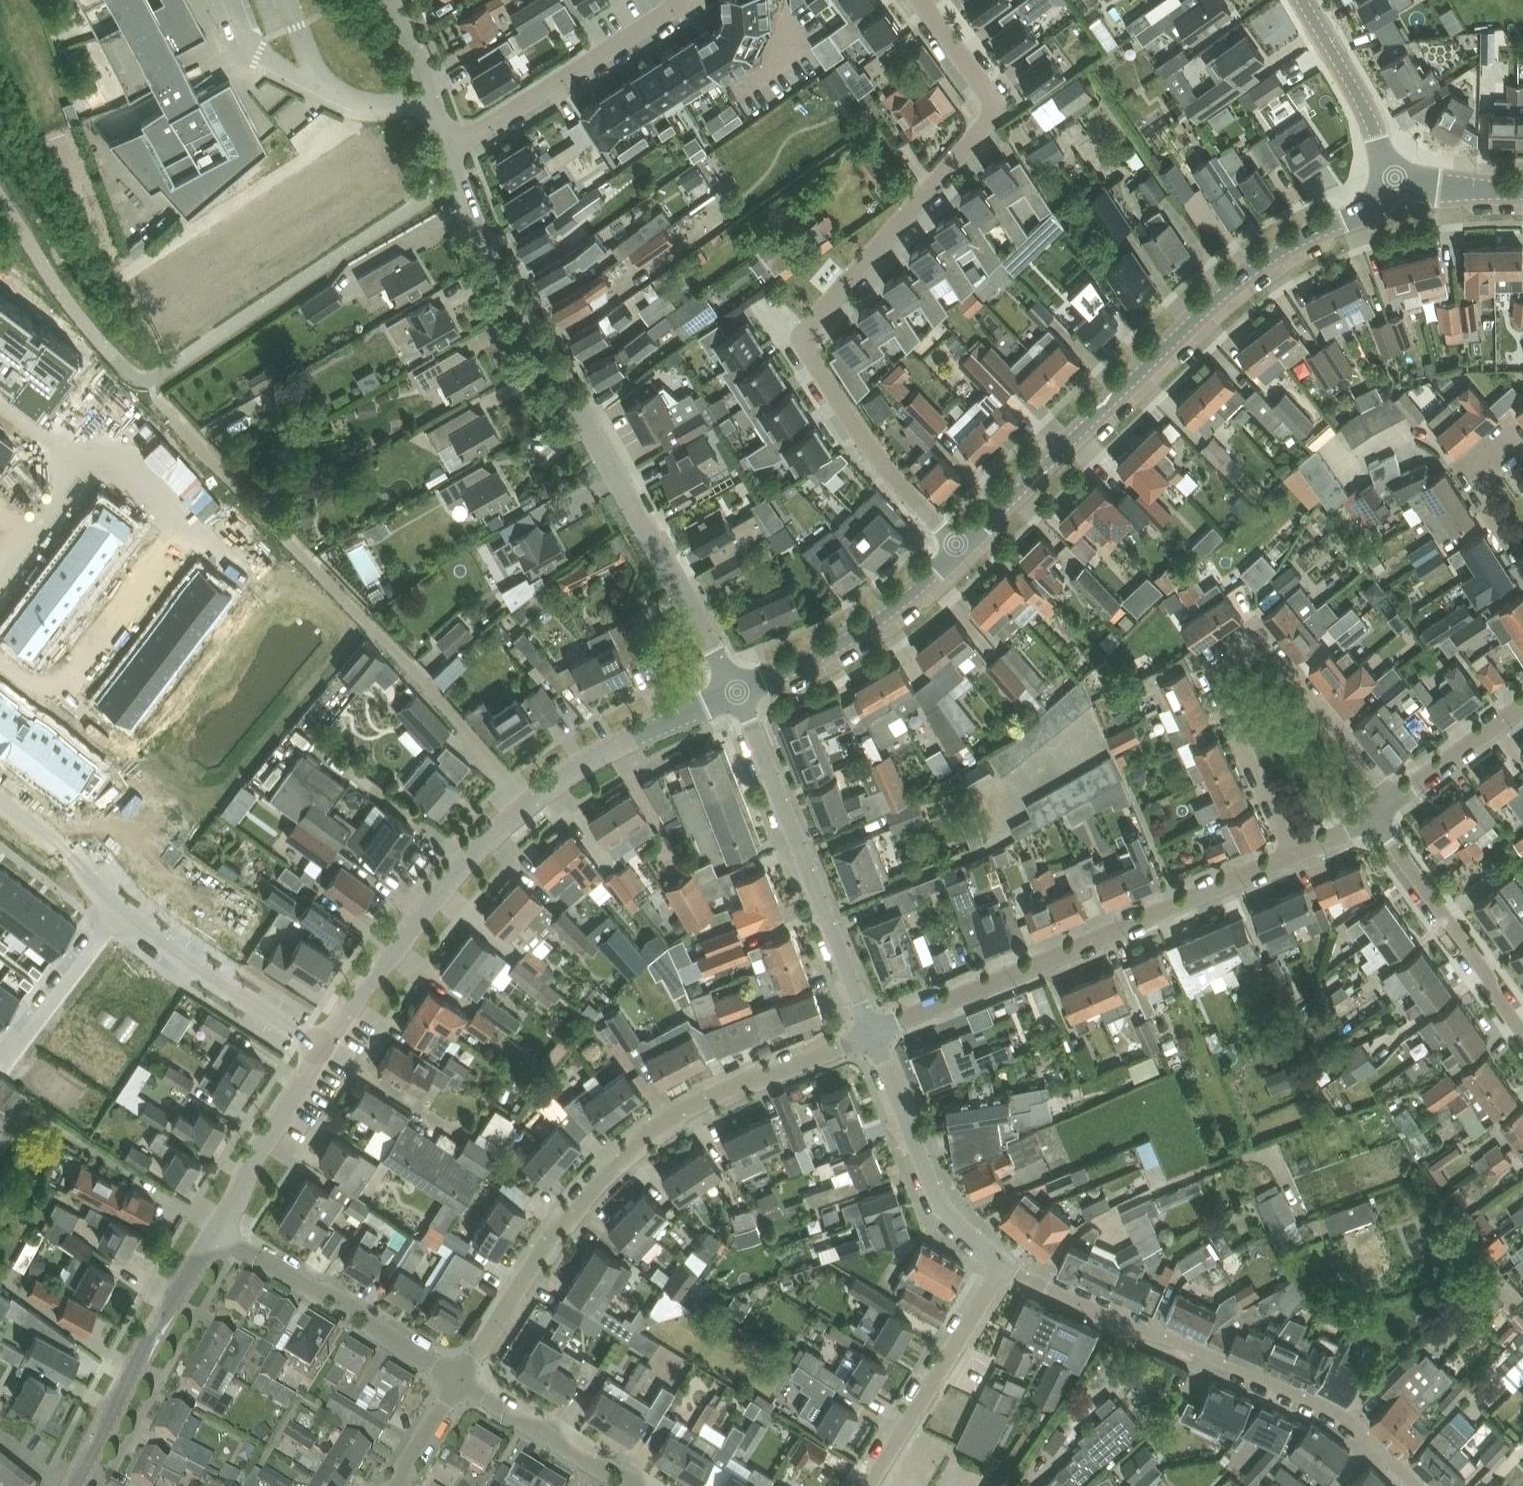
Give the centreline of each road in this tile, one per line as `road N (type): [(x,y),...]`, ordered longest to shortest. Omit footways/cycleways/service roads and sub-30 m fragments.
road 1 (residential): [(904,0),(978,99),(983,118),(796,348),(849,427),(959,551)]
road 2 (residential): [(735,695),(495,261),(448,150)]
road 3 (residential): [(959,551),(1249,273),(1368,208),(1404,176)]
road 4 (residential): [(458,1382),(566,1223),(630,1157),(873,1035)]
road 5 (residential): [(533,805),(182,426)]
road 6 (residential): [(1283,857),(1213,691),(1210,669),(1222,651),(1252,634),(1395,804)]
road 7 (residential): [(1417,1485),(1337,1414),(1002,1264)]
road 8 (residential): [(873,1035),(1283,857)]
road 9 (residential): [(873,1035),(735,695)]
road 10 (residential): [(322,1048),(451,880),(533,805)]
road 11 (residential): [(72,1485),(214,1233)]
road 12 (residential): [(458,1382),(214,1233)]
road 13 (residential): [(448,150),(678,0)]
road 14 (residential): [(735,695),(810,665),(883,621),(959,551)]
road 15 (residential): [(1002,1264),(940,1205),(873,1035)]
road 16 (residential): [(869,1485),(1002,1264)]
road 17 (residential): [(116,909),(322,1048)]
road 18 (residential): [(1522,1020),(1384,817)]
road 19 (residential): [(533,805),(603,756),(735,695)]
road 20 (residential): [(214,1233),(322,1048)]
road 21 (residential): [(246,581),(123,461),(86,464)]
road 22 (residential): [(634,1485),(458,1382)]
road 23 (tertiary): [(1404,176),(1386,159),(1304,0)]
road 24 (residential): [(116,909),(0,1059)]
road 25 (residential): [(1522,564),(1462,471),(1503,435),(1522,448)]
road 26 (residential): [(448,150),(389,0)]
road 27 (residential): [(0,799),(59,844),(116,909)]
road 28 (residential): [(1395,804),(1522,708)]
road 29 (residential): [(0,573),(86,464)]
road 30 (residential): [(393,1485),(458,1382)]
road 31 (tertiary): [(1522,193),(1404,176)]

